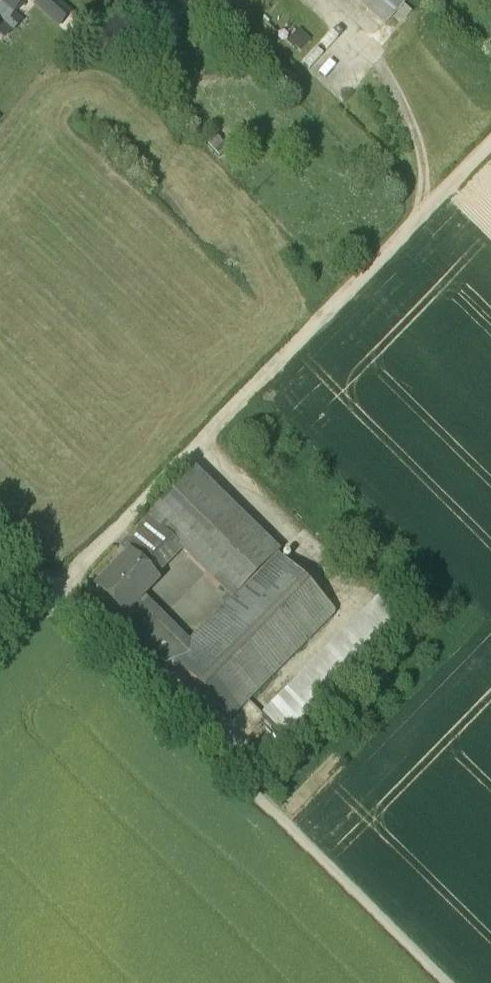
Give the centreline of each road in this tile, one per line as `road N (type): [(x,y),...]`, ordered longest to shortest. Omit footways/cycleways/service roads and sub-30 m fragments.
road 1 (track): [(54,598),(447,982)]
road 2 (track): [(251,386),(490,141)]
road 3 (track): [(426,208),(204,3)]

